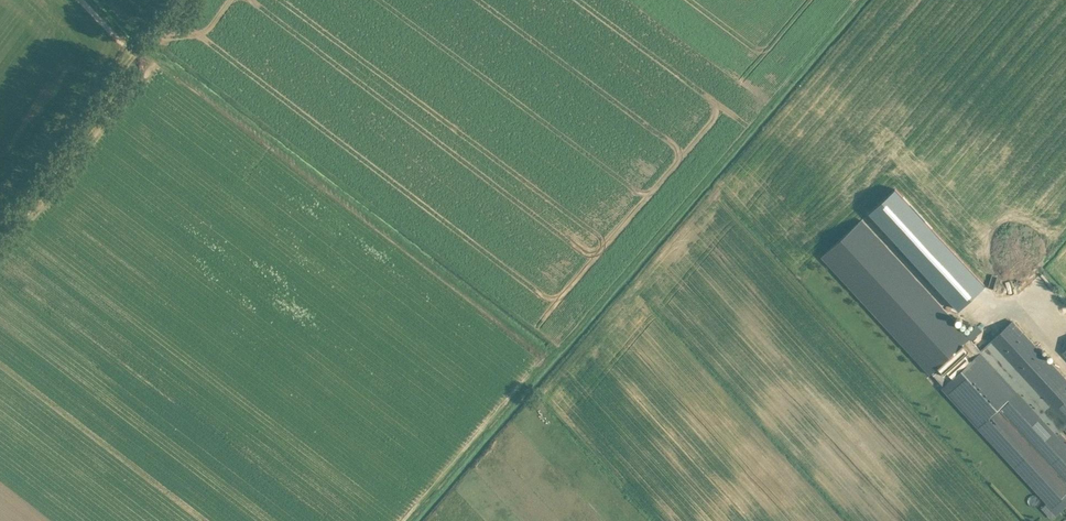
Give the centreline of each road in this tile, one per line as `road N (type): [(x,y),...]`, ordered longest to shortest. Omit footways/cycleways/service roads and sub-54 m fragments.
road 1 (track): [(0,221),(173,0)]

